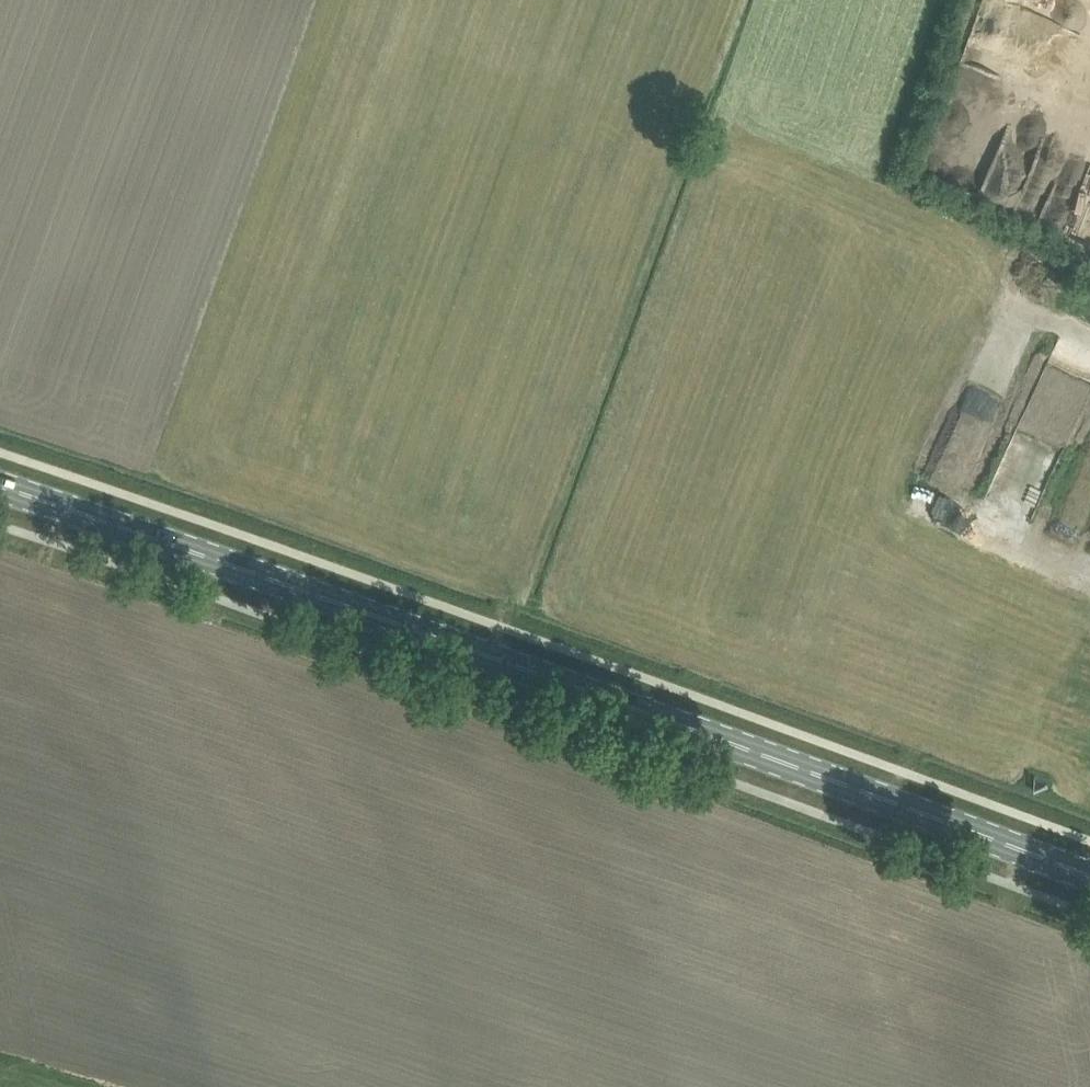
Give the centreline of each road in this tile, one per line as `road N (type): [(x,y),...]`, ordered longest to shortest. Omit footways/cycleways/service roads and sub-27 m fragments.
road 1 (secondary): [(0,486),(1089,876)]

